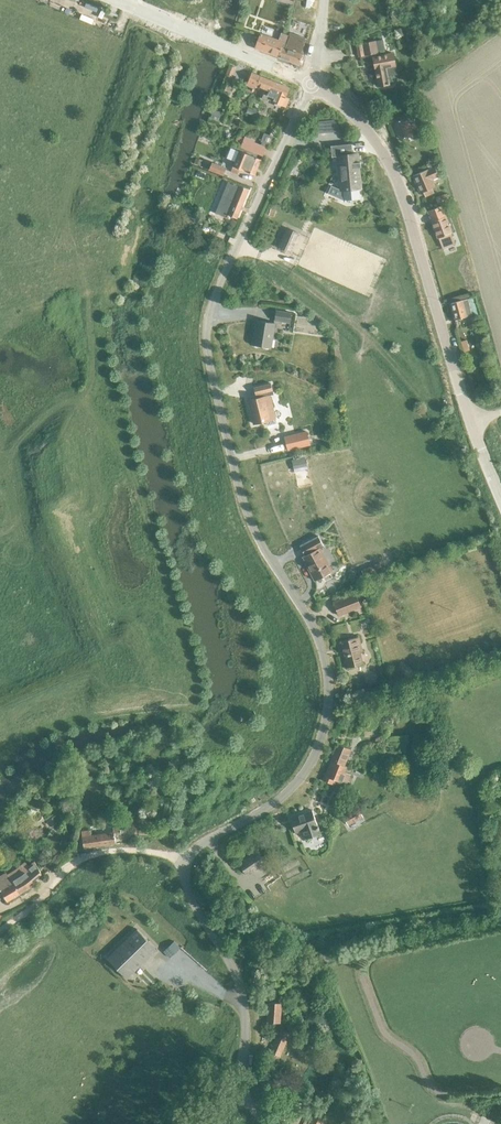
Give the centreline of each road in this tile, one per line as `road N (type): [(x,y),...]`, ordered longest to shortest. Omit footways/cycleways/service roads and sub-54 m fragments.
road 1 (unclassified): [(241,1088),(244,1004),(185,872),(197,848),(297,782),(319,743),(328,688),(312,626),(252,525),(209,361),(208,317),(233,252)]
road 2 (tertiary): [(470,420),(391,166),(353,114),(311,83)]
road 3 (tertiary): [(311,83),(116,0)]
road 4 (residential): [(233,252),(311,83)]

